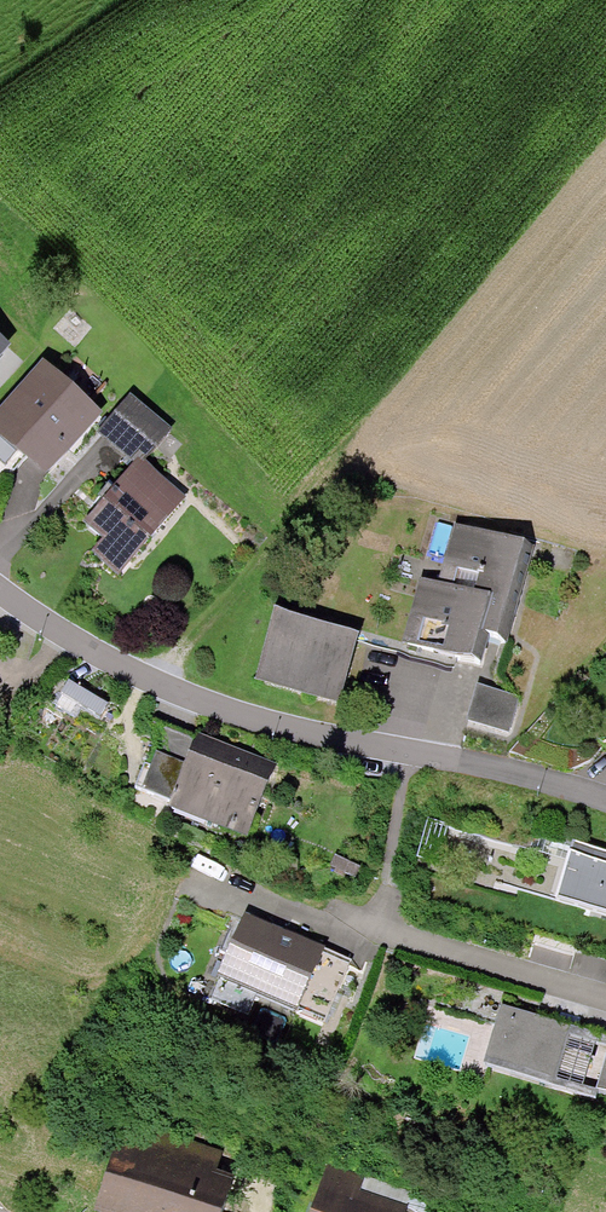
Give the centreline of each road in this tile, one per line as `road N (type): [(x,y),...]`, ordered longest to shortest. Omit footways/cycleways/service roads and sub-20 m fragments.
road 1 (residential): [(0,596),(88,657),(149,686),(294,730),(497,768),(605,801)]
road 2 (residential): [(605,998),(284,902),(193,864)]

